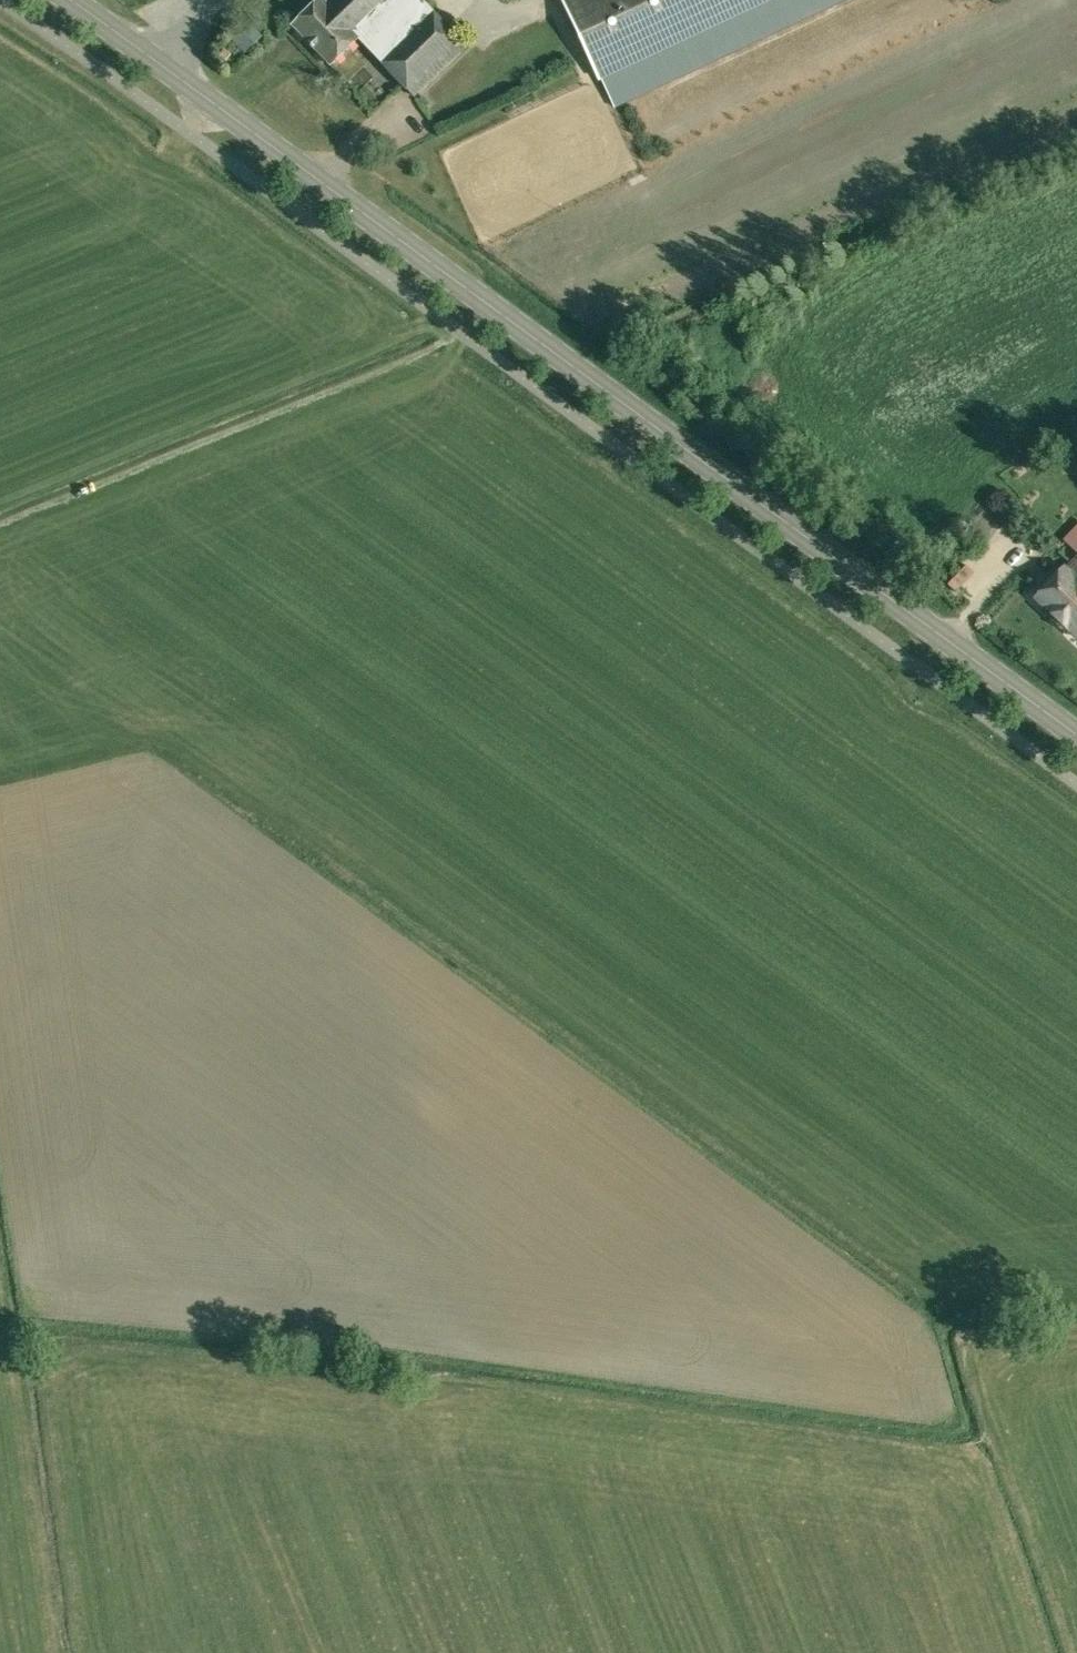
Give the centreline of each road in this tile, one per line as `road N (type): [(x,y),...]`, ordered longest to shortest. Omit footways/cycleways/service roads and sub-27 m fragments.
road 1 (primary): [(1076,737),(241,116),(71,0)]

